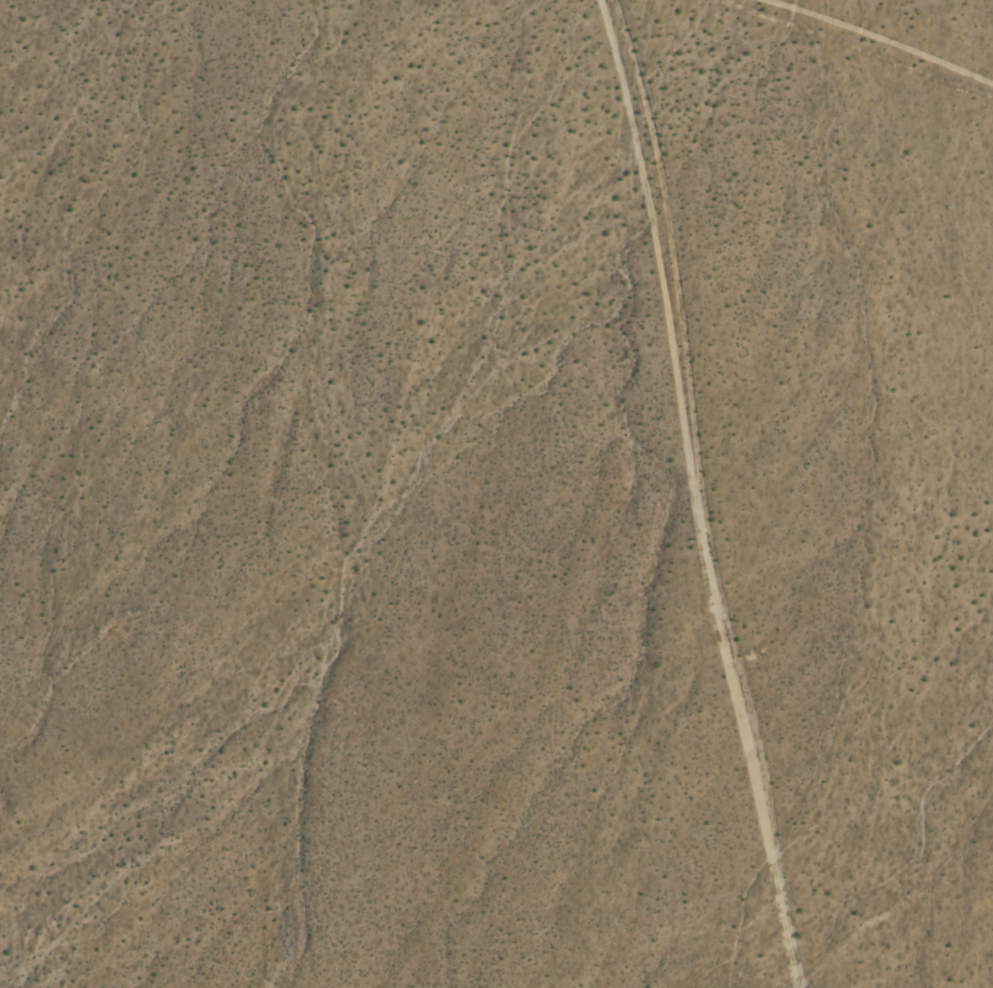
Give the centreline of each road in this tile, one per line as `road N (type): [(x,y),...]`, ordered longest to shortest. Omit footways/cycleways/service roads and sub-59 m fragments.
road 1 (track): [(800,987),(709,594),(672,319),(600,0)]

